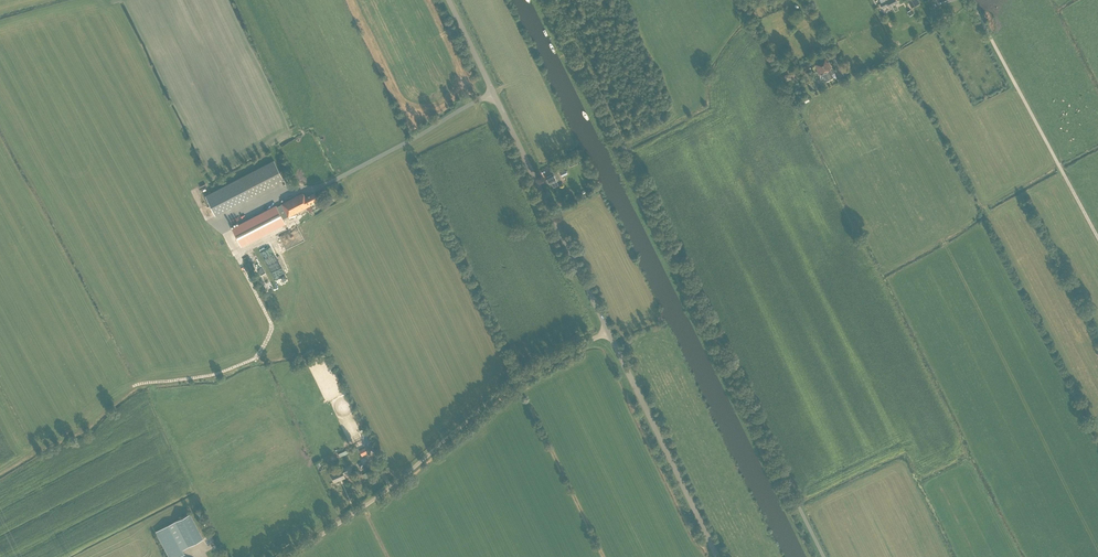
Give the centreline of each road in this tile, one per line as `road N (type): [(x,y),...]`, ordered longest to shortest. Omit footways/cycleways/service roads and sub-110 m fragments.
road 1 (unclassified): [(552,0),(823,556)]
road 2 (unclassified): [(293,556),(395,488),(523,376),(609,334)]
road 3 (tertiary): [(609,334),(451,0)]
road 4 (tertiary): [(716,556),(609,334)]

